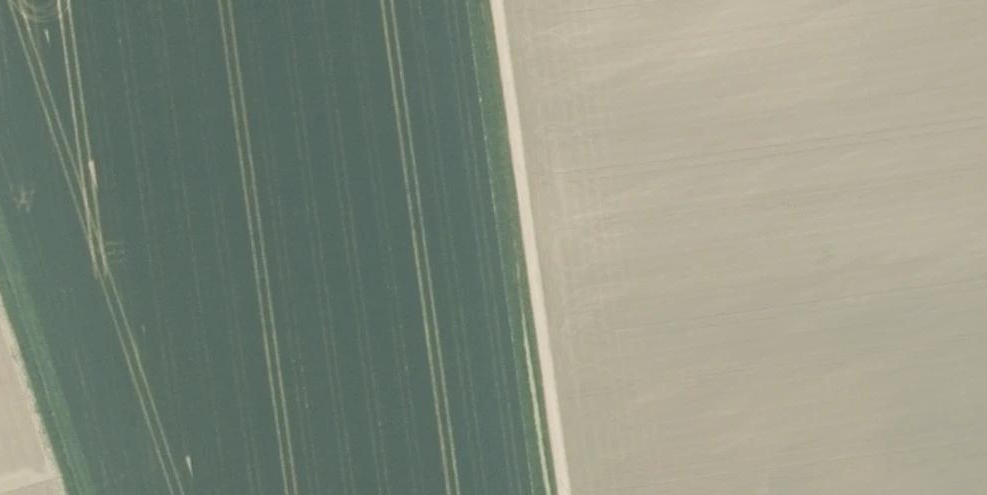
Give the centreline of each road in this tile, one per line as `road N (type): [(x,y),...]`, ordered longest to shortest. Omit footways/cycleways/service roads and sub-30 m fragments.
road 1 (track): [(557,494),(492,0)]

